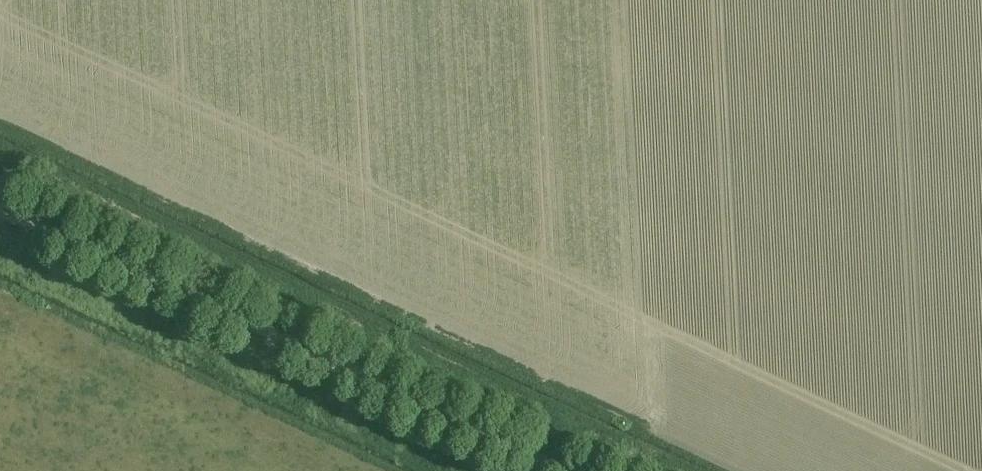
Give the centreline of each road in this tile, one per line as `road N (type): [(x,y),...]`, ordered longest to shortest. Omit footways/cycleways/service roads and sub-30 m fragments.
road 1 (unclassified): [(552,470),(14,215)]

